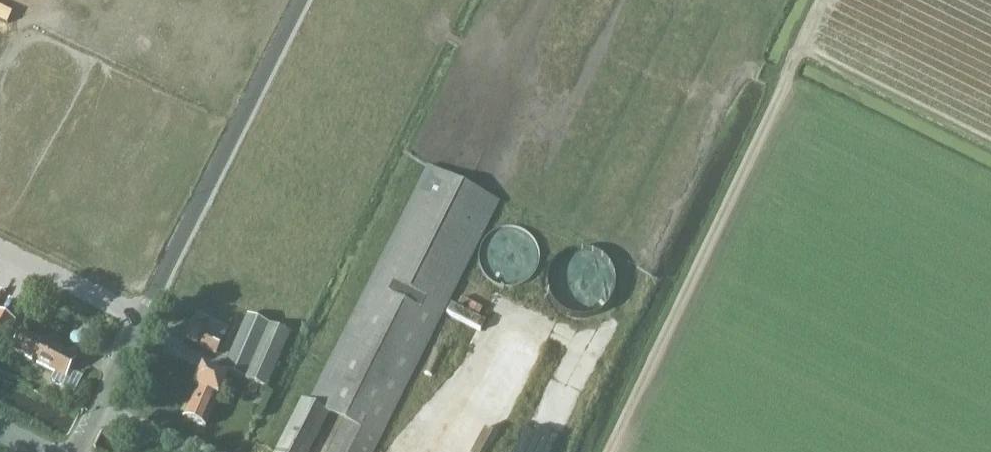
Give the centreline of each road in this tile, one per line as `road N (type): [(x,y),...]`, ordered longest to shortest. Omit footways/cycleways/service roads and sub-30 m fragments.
road 1 (track): [(826,0),(612,451)]
road 2 (unclassified): [(129,340),(300,0)]
road 3 (residential): [(0,280),(129,340)]
road 4 (unclassified): [(73,451),(129,340)]

